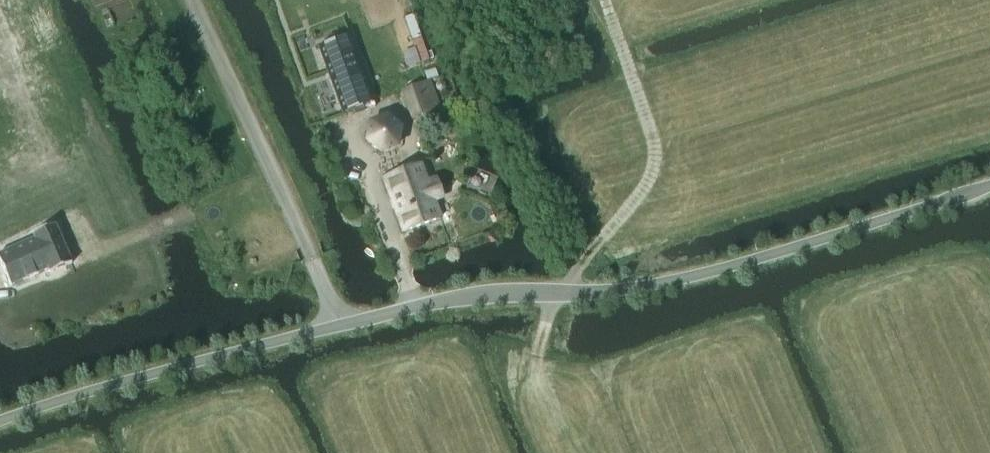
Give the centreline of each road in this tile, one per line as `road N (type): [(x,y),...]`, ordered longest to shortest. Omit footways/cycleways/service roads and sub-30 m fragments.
road 1 (unclassified): [(0,426),(96,390),(446,296),(688,275),(989,188)]
road 2 (track): [(606,0),(651,127),(653,169),(584,259),(576,288)]
road 3 (track): [(576,288),(547,320),(542,358),(581,452)]

